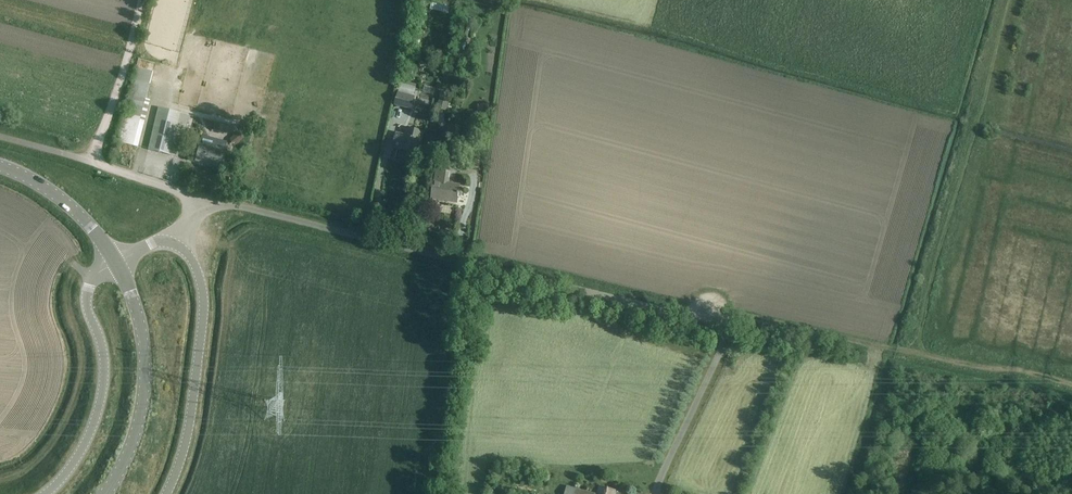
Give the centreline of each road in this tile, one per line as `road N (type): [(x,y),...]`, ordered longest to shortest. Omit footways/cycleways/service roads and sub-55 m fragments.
road 1 (unclassified): [(714,309),(671,311),(215,203)]
road 2 (unclassified): [(167,493),(192,409),(203,322),(195,263),(177,235)]
road 3 (unclassified): [(45,493),(76,459),(99,404),(103,355),(90,297),(116,259)]
road 4 (secondary): [(105,493),(145,403),(141,328),(116,259)]
road 5 (track): [(912,352),(714,309)]
road 6 (track): [(654,493),(723,346),(725,311)]
road 7 (secondary): [(116,259),(52,192),(0,167)]
road 8 (unclassified): [(215,203),(90,162)]

